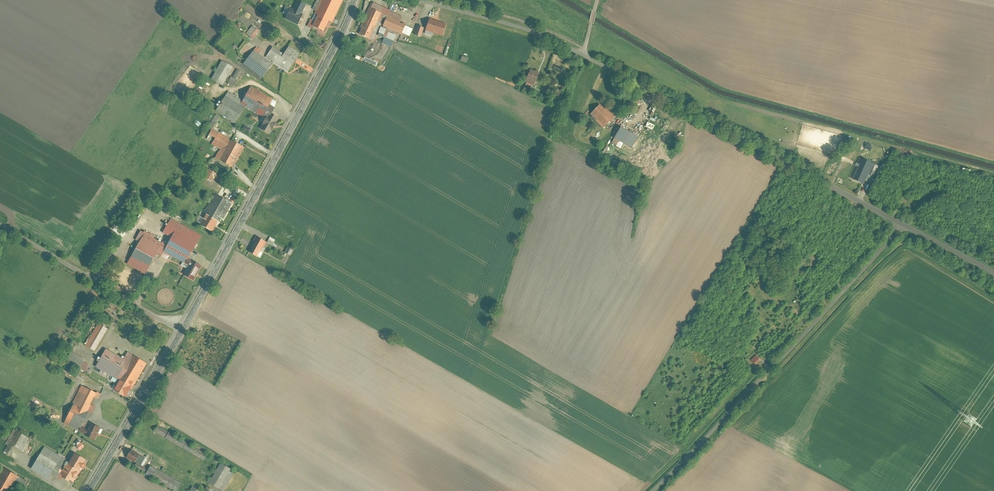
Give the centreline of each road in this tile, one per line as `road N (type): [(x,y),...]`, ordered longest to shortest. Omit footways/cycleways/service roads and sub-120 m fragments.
road 1 (tertiary): [(181,331),(354,0)]
road 2 (unclassified): [(903,226),(651,490)]
road 3 (unclassified): [(903,226),(583,55)]
road 4 (unclassified): [(0,226),(181,331)]
road 5 (tertiary): [(88,490),(181,331)]
road 6 (unclassified): [(583,55),(530,31),(417,0)]

